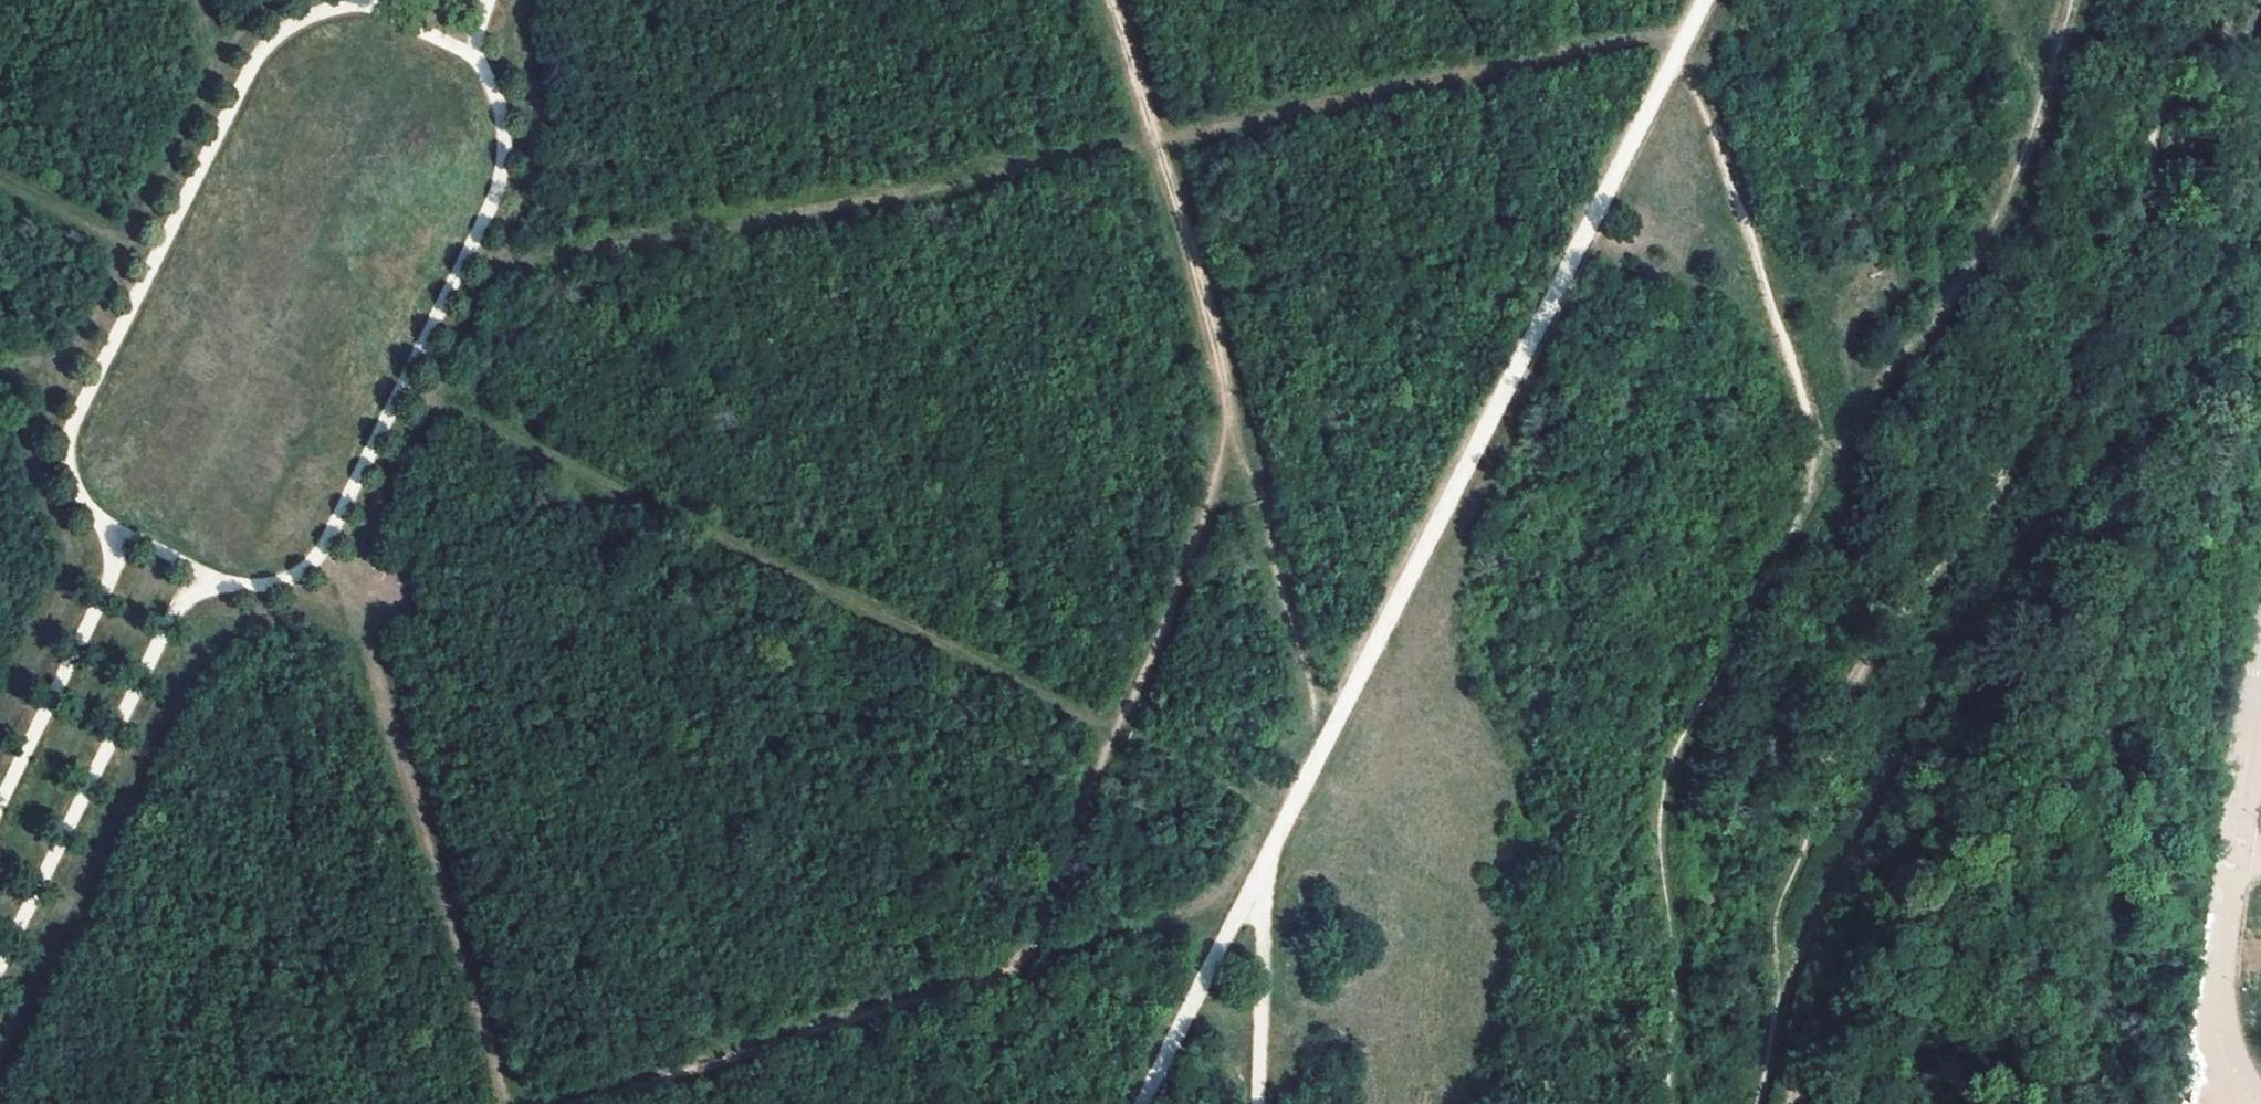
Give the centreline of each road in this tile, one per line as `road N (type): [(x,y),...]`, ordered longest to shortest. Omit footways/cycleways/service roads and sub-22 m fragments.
road 1 (track): [(383,3),(312,15),(264,43),(73,433),(71,482),(84,506),(128,544),(191,579),(256,586),(288,579),(328,539),(504,169),(503,121),(471,46)]
road 2 (track): [(1141,1103),(1705,0)]
road 3 (track): [(1756,1103),(1776,1017),(1775,927),(1816,824),(1857,678),(1976,512),(2073,352),(2137,223),(2160,95),(2201,0)]
road 4 (track): [(1665,1103),(1673,942),(1658,830),(1662,785),(1811,500),(1816,467),(1794,373),(1679,52)]
road 5 (track): [(1120,733),(403,384)]
road 6 (track): [(1146,144),(1691,28)]
road 7 (track): [(1815,485),(1885,371),(1976,250),(2017,169),(2071,0)]
road 8 (track): [(1259,1103),(1265,894),(1251,888),(1036,961),(1041,949),(1024,942)]
road 9 (track): [(0,965),(191,579)]
road 10 (track): [(1321,745),(1266,538),(1266,499),(1247,475),(1228,410)]
road 11 (track): [(128,544),(0,803)]
road 12 (track): [(1281,816),(1135,743),(1139,728),(1125,722)]
road 13 (track): [(0,177),(159,255)]

